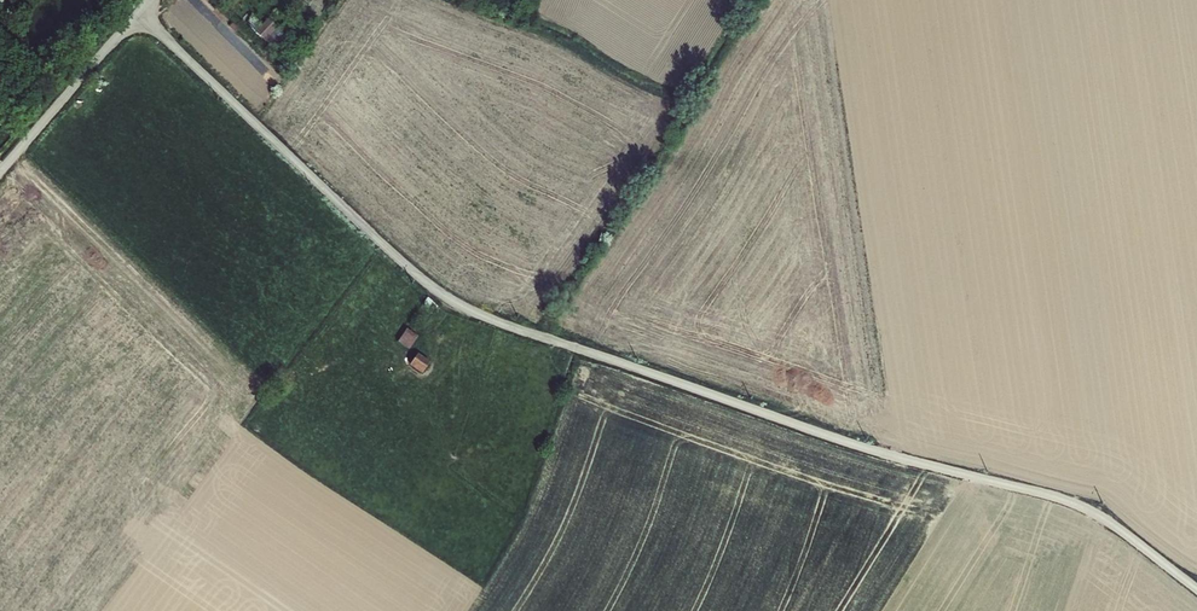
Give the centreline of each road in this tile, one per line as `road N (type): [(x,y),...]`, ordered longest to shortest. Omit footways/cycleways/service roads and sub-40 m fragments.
road 1 (residential): [(134,10),(389,247),(480,314),(792,425),(1061,498),(1090,510),(1196,588)]
road 2 (residential): [(0,158),(134,10)]

